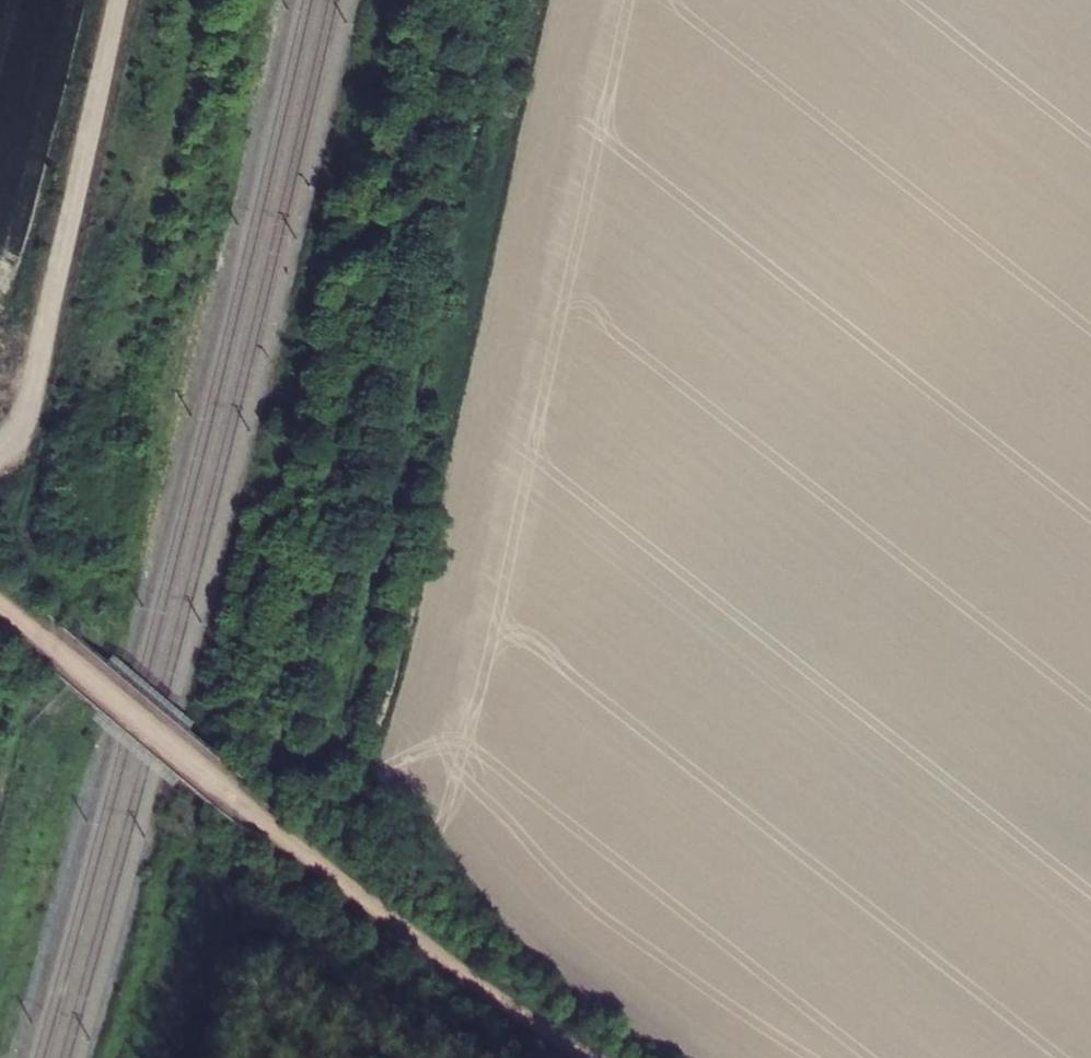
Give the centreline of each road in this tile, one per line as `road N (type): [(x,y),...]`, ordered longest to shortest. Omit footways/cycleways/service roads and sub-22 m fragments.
road 1 (track): [(0,600),(373,911),(580,1057)]
road 2 (track): [(117,0),(41,356),(22,418),(0,447)]

